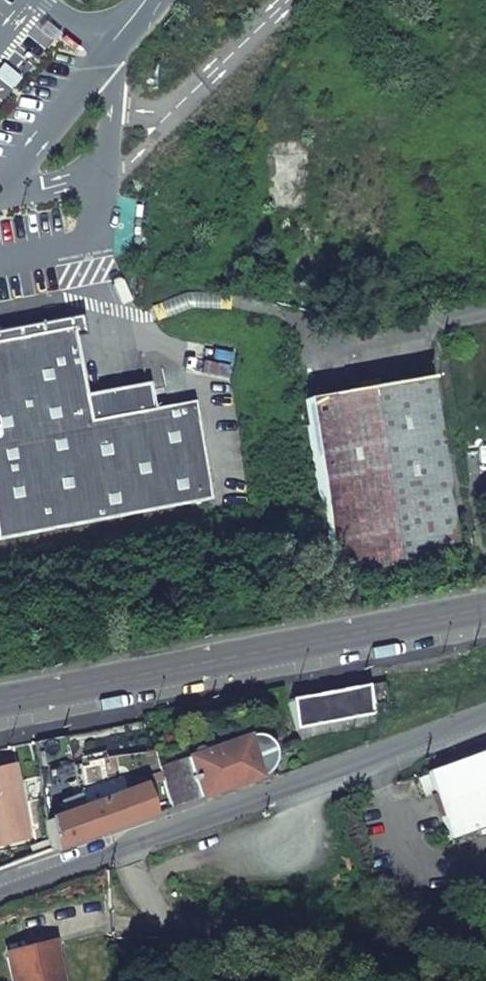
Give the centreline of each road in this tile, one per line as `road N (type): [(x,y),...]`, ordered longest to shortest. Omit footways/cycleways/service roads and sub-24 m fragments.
road 1 (residential): [(0,893),(485,717)]
road 2 (tertiary): [(0,707),(485,613)]

